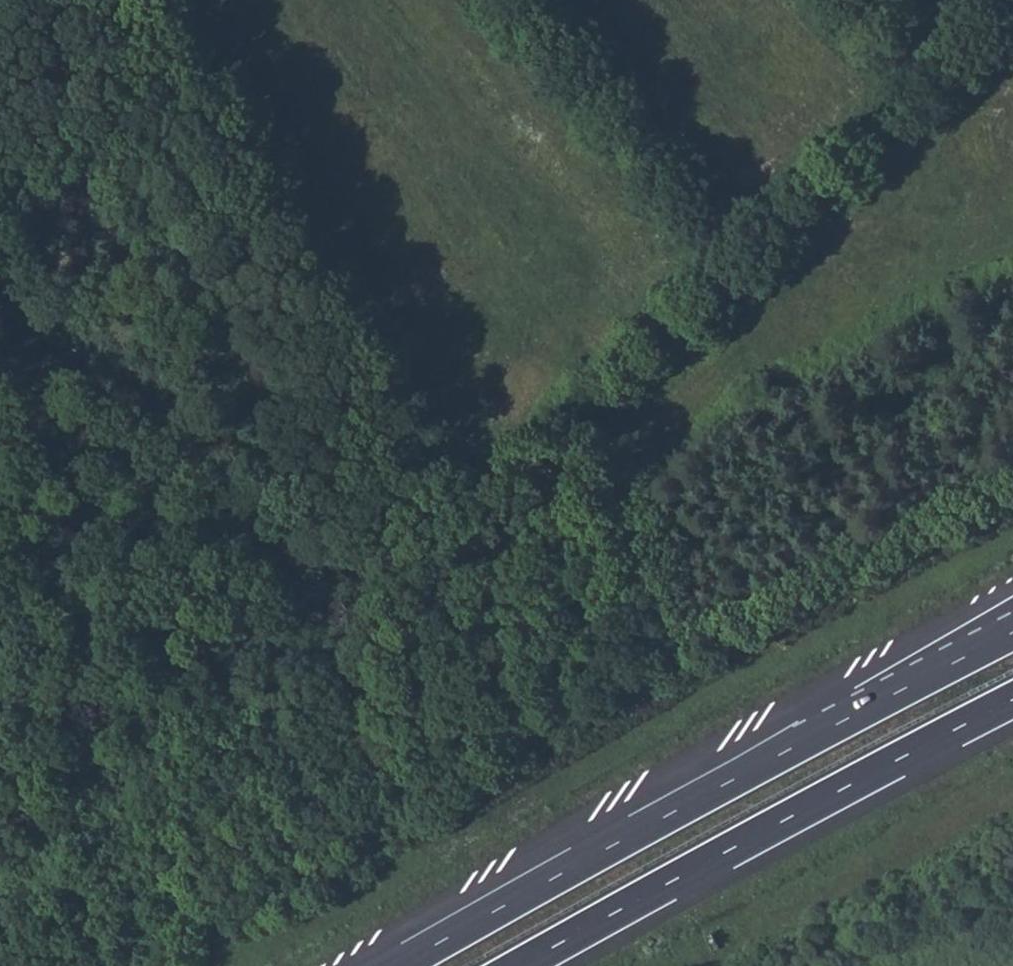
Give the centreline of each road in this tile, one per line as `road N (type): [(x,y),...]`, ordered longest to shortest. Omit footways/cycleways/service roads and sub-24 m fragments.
road 1 (motorway): [(1012,634),(401,965)]
road 2 (motorway): [(520,965),(1012,701)]

